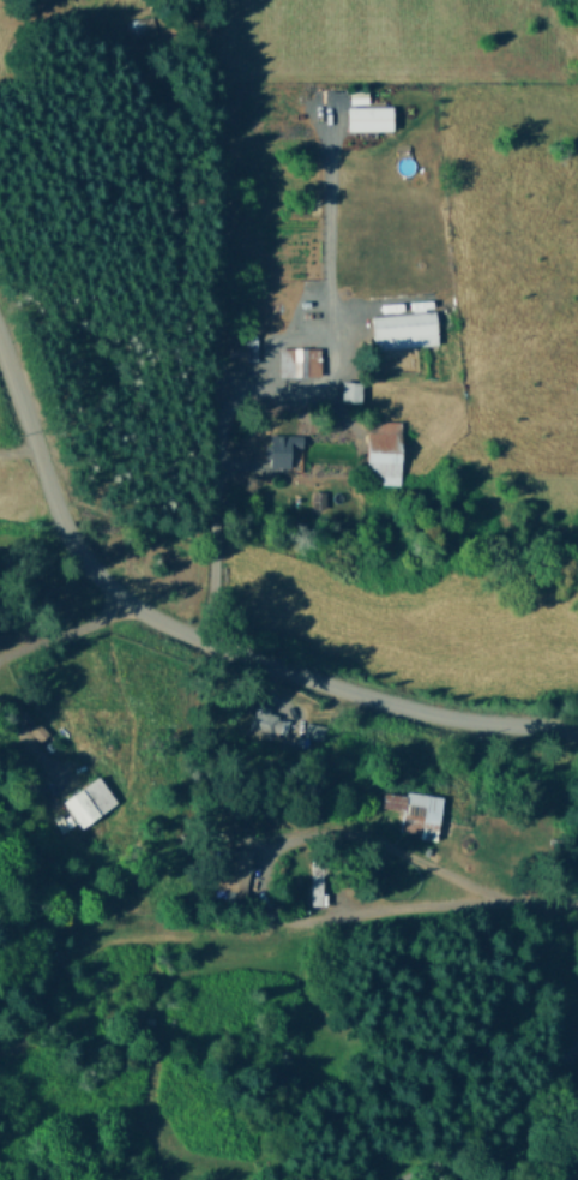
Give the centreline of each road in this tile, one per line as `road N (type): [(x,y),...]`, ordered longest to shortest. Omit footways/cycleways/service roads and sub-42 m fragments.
road 1 (residential): [(577,731),(420,711),(212,645),(120,600),(70,543),(0,341)]
road 2 (residential): [(307,922),(387,906),(577,901)]

